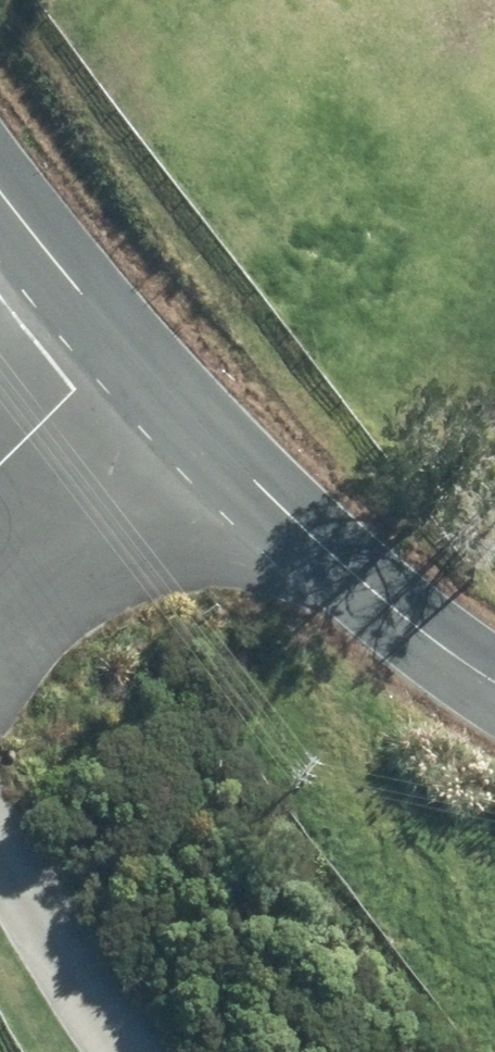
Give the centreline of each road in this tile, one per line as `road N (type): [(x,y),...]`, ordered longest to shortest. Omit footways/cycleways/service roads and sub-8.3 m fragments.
road 1 (tertiary): [(494,685),(389,614),(231,482),(125,344)]
road 2 (residential): [(0,857),(124,1051)]
road 3 (tertiary): [(125,344),(0,190)]
road 4 (residential): [(125,344),(0,468)]

